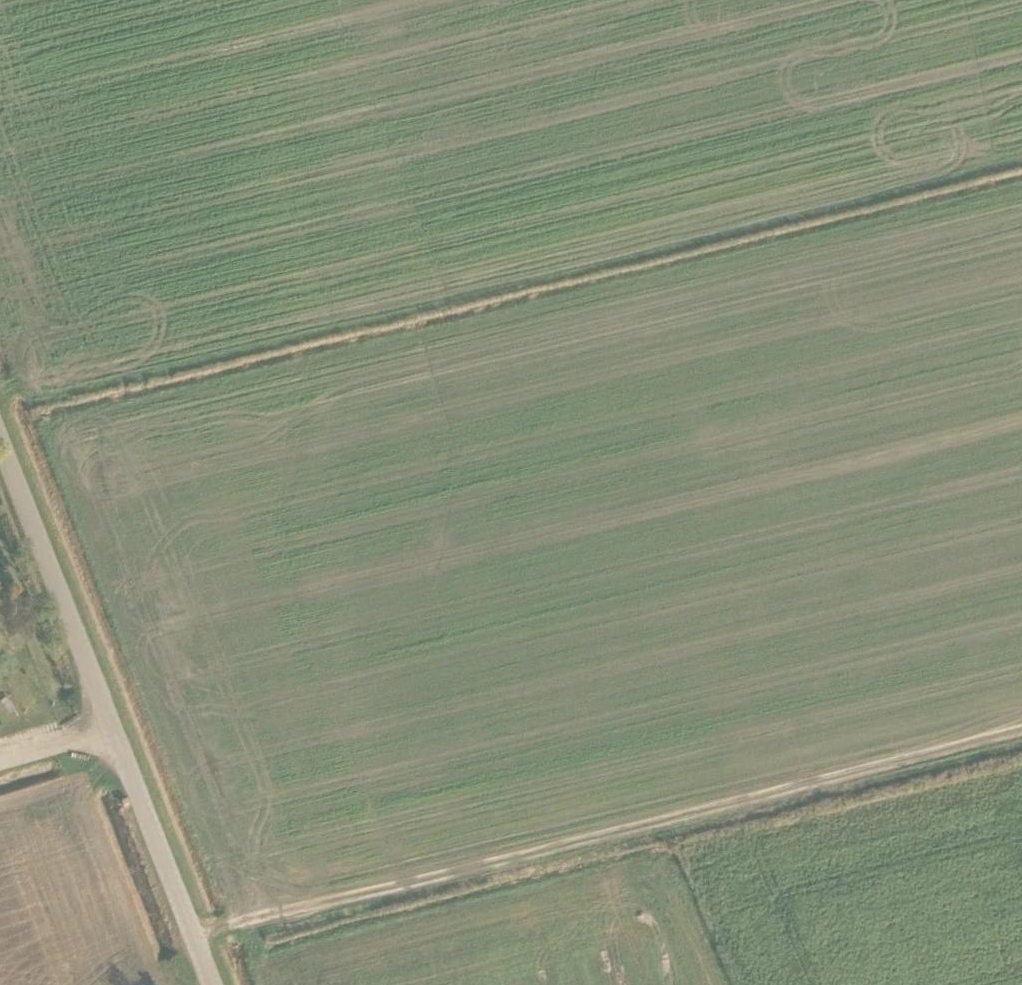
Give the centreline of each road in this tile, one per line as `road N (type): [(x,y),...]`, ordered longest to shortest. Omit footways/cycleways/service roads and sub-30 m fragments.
road 1 (unclassified): [(214,984),(0,439)]

